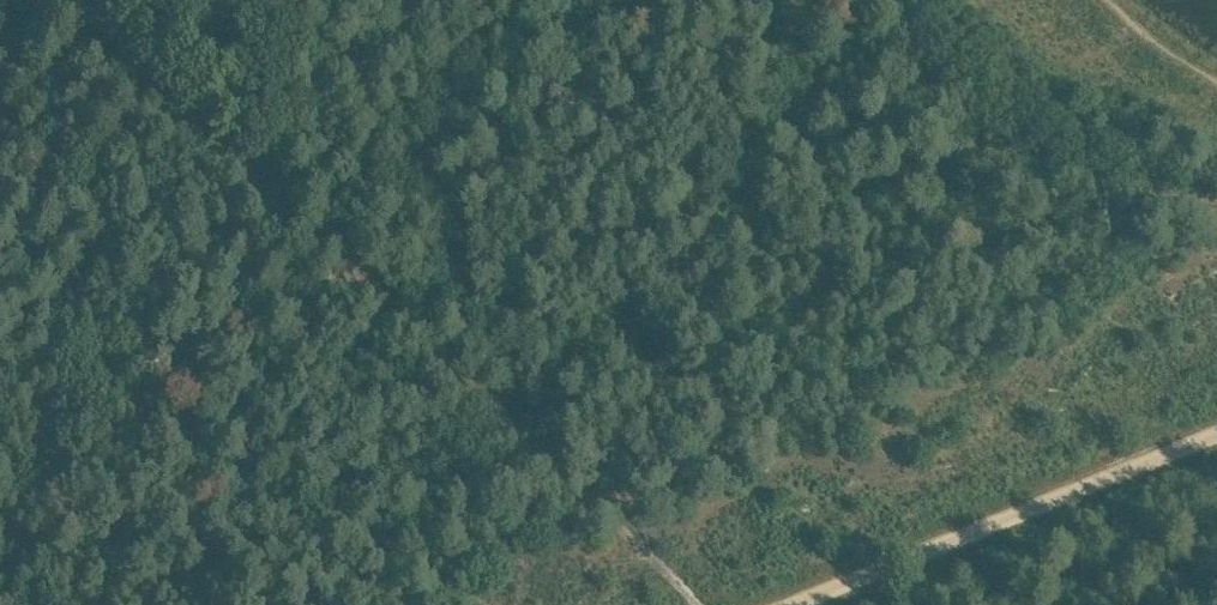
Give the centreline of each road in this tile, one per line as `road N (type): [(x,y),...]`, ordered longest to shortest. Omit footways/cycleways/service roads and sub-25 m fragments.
road 1 (track): [(692,604),(318,232),(66,0)]
road 2 (track): [(1216,431),(794,604)]
road 3 (track): [(1216,208),(1055,173),(971,142),(927,91),(894,0)]

